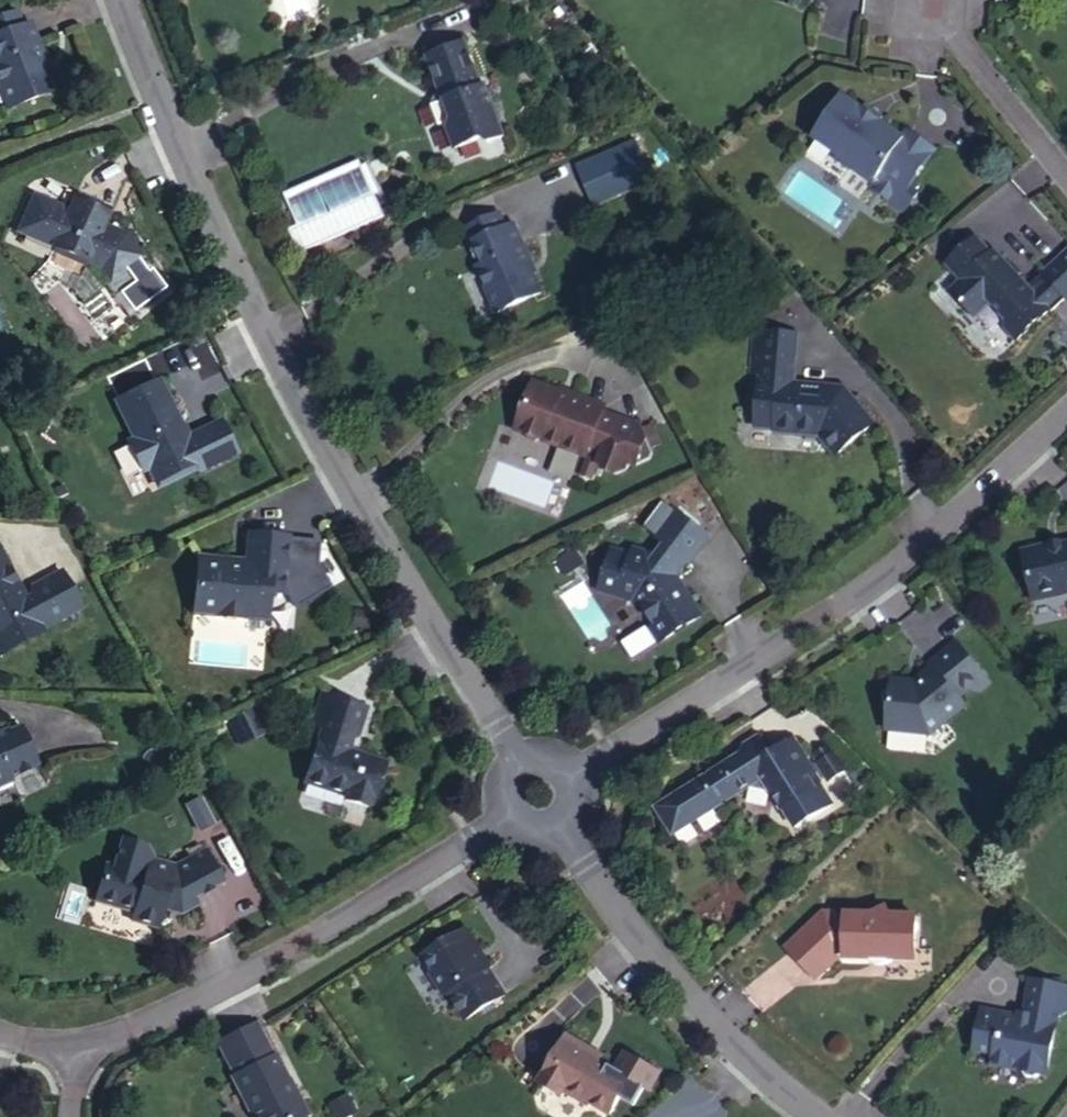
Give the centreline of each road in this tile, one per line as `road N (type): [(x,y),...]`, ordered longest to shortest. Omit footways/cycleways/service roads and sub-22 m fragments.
road 1 (residential): [(122,0),(155,94),(264,333),(514,758)]
road 2 (residential): [(568,769),(794,630),(1066,405)]
road 3 (residential): [(503,818),(187,1003),(77,1045)]
road 4 (residential): [(556,826),(626,929),(717,1032),(823,1116)]
road 5 (residential): [(1066,177),(923,1)]

